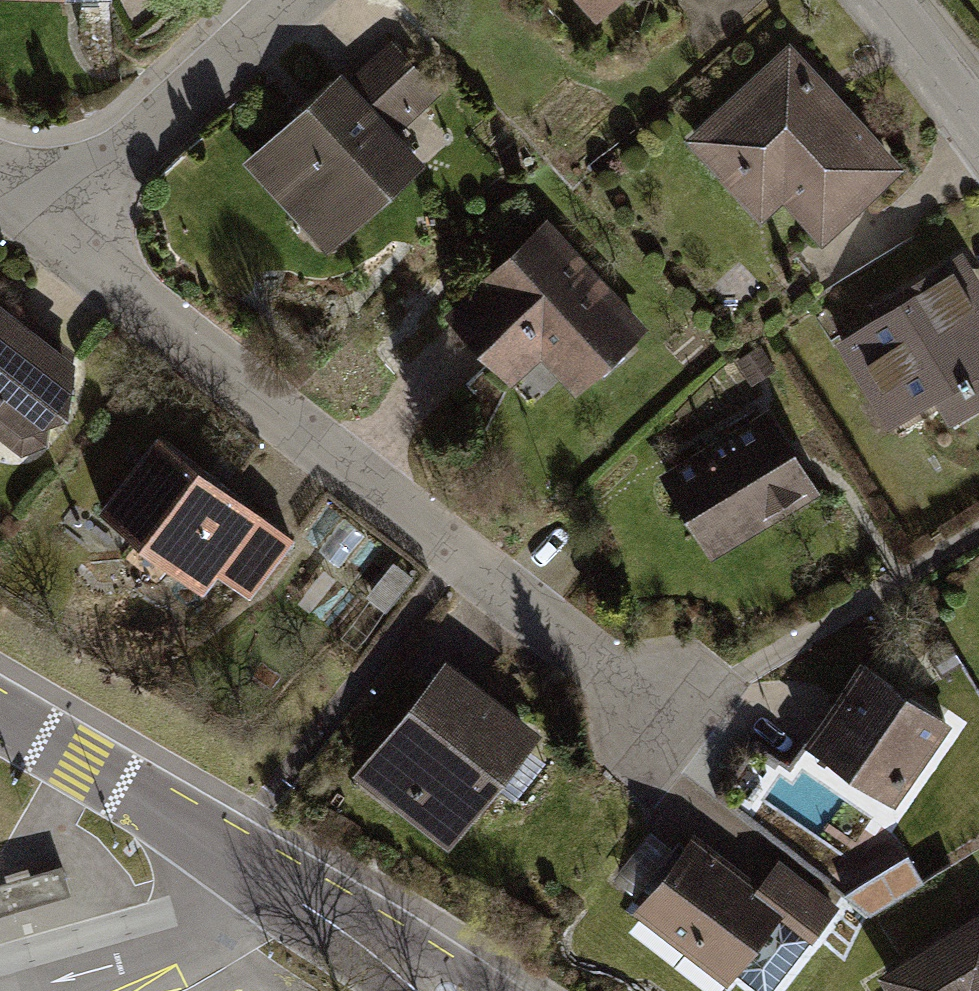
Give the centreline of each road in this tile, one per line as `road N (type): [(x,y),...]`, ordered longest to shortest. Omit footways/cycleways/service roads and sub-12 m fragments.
road 1 (residential): [(663,718),(51,229)]
road 2 (tertiary): [(0,715),(437,990)]
road 3 (residential): [(293,0),(51,229)]
road 4 (residential): [(876,0),(978,133)]

